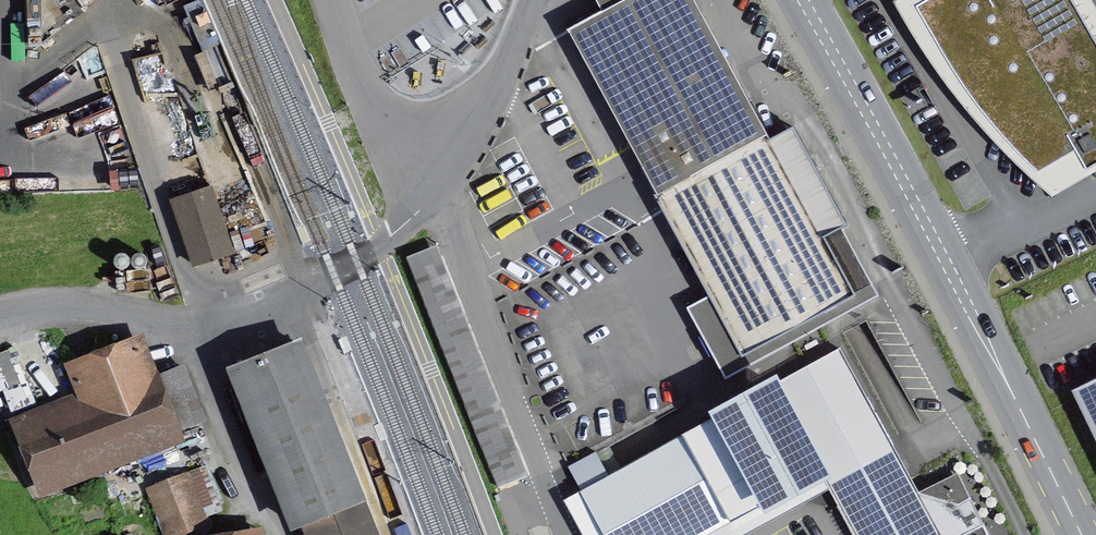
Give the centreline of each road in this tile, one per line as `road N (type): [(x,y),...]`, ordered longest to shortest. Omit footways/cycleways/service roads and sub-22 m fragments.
road 1 (residential): [(0,318),(50,313),(206,324),(356,259),(415,214),(468,149),(536,0)]
road 2 (primary): [(803,0),(1078,534)]

